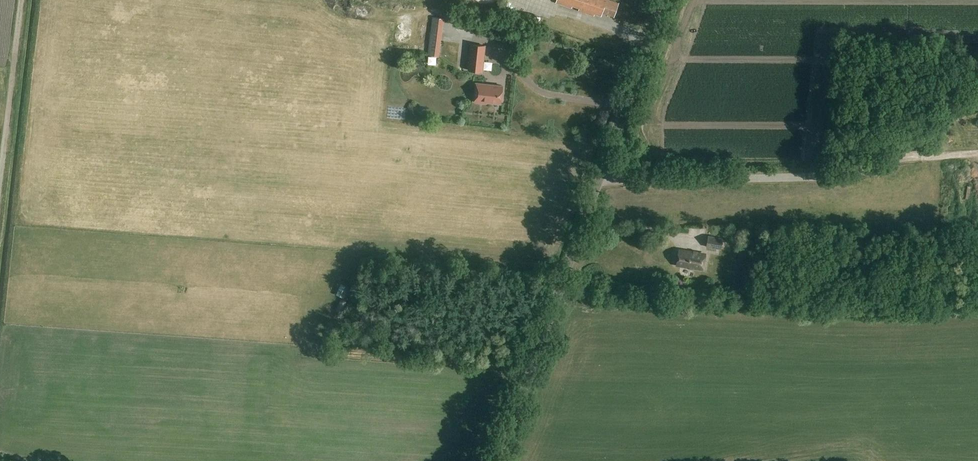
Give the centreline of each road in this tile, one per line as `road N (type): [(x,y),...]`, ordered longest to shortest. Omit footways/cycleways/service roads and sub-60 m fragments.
road 1 (tertiary): [(494,460),(662,0)]
road 2 (track): [(601,173),(627,179),(856,174),(878,167),(977,88)]
road 3 (track): [(22,0),(0,183)]

